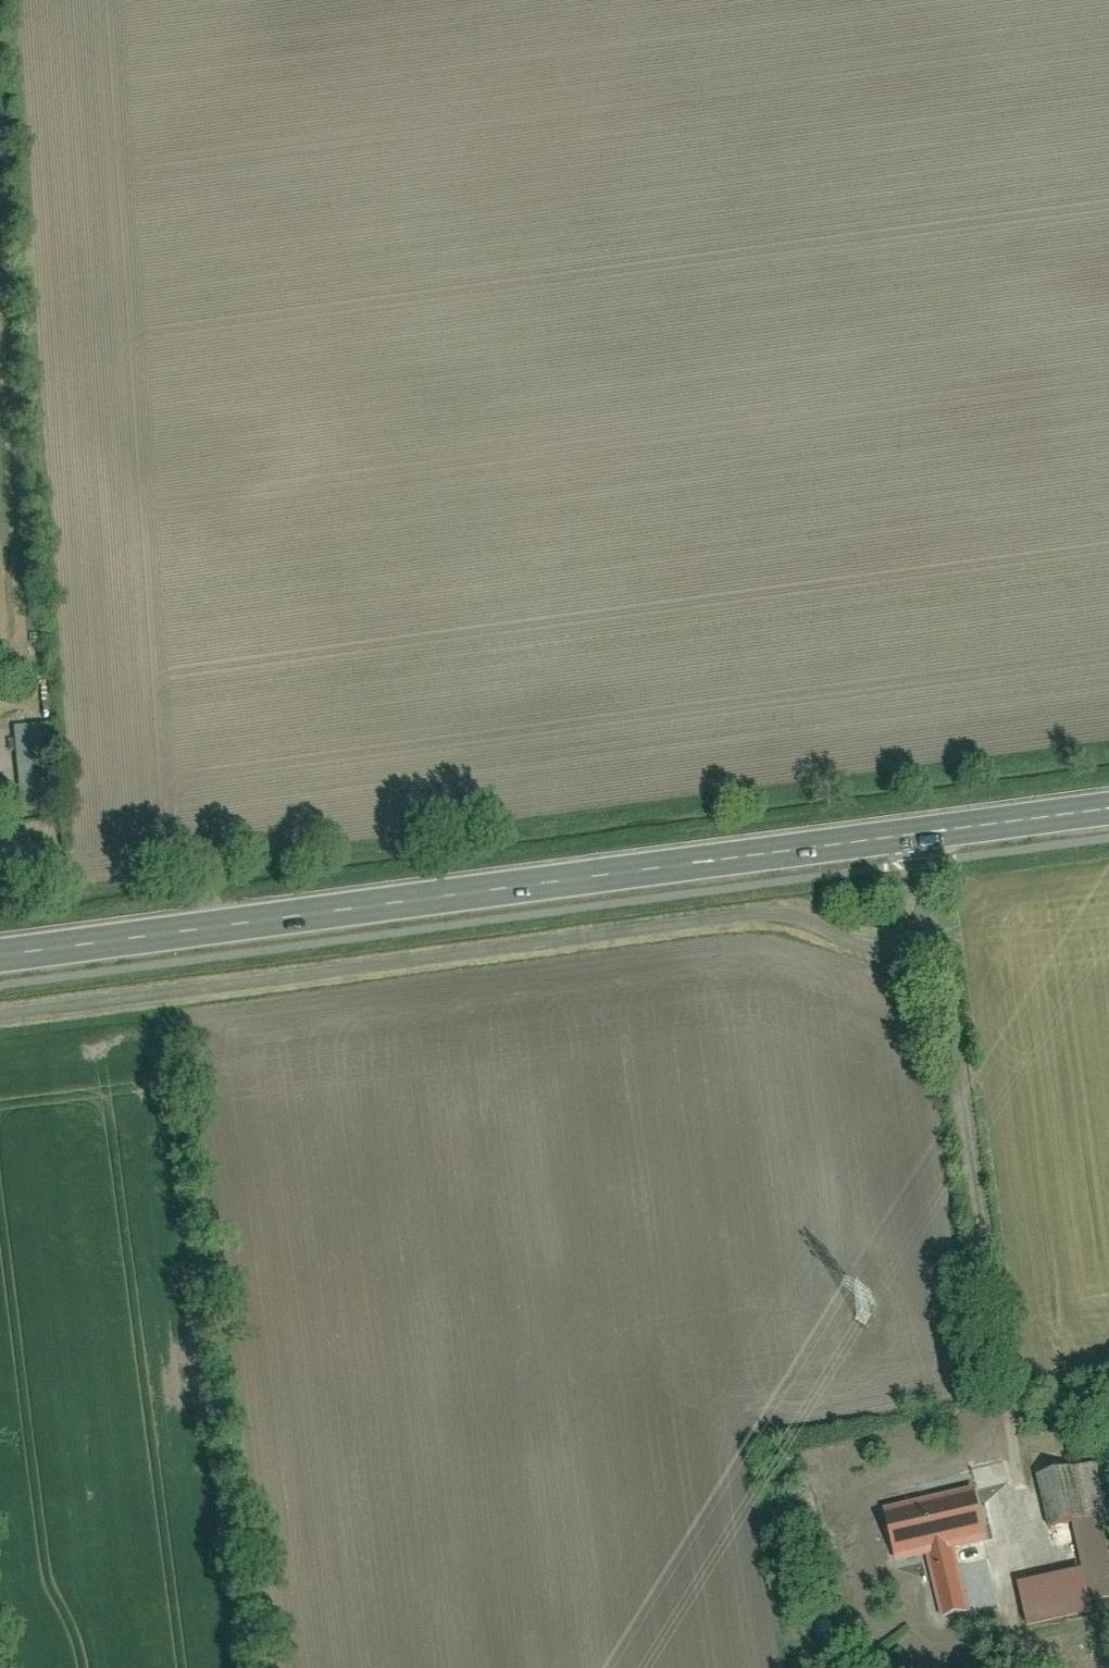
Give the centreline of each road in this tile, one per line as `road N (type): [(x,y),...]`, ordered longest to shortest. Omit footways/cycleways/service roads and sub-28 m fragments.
road 1 (primary): [(1108,812),(0,959)]

